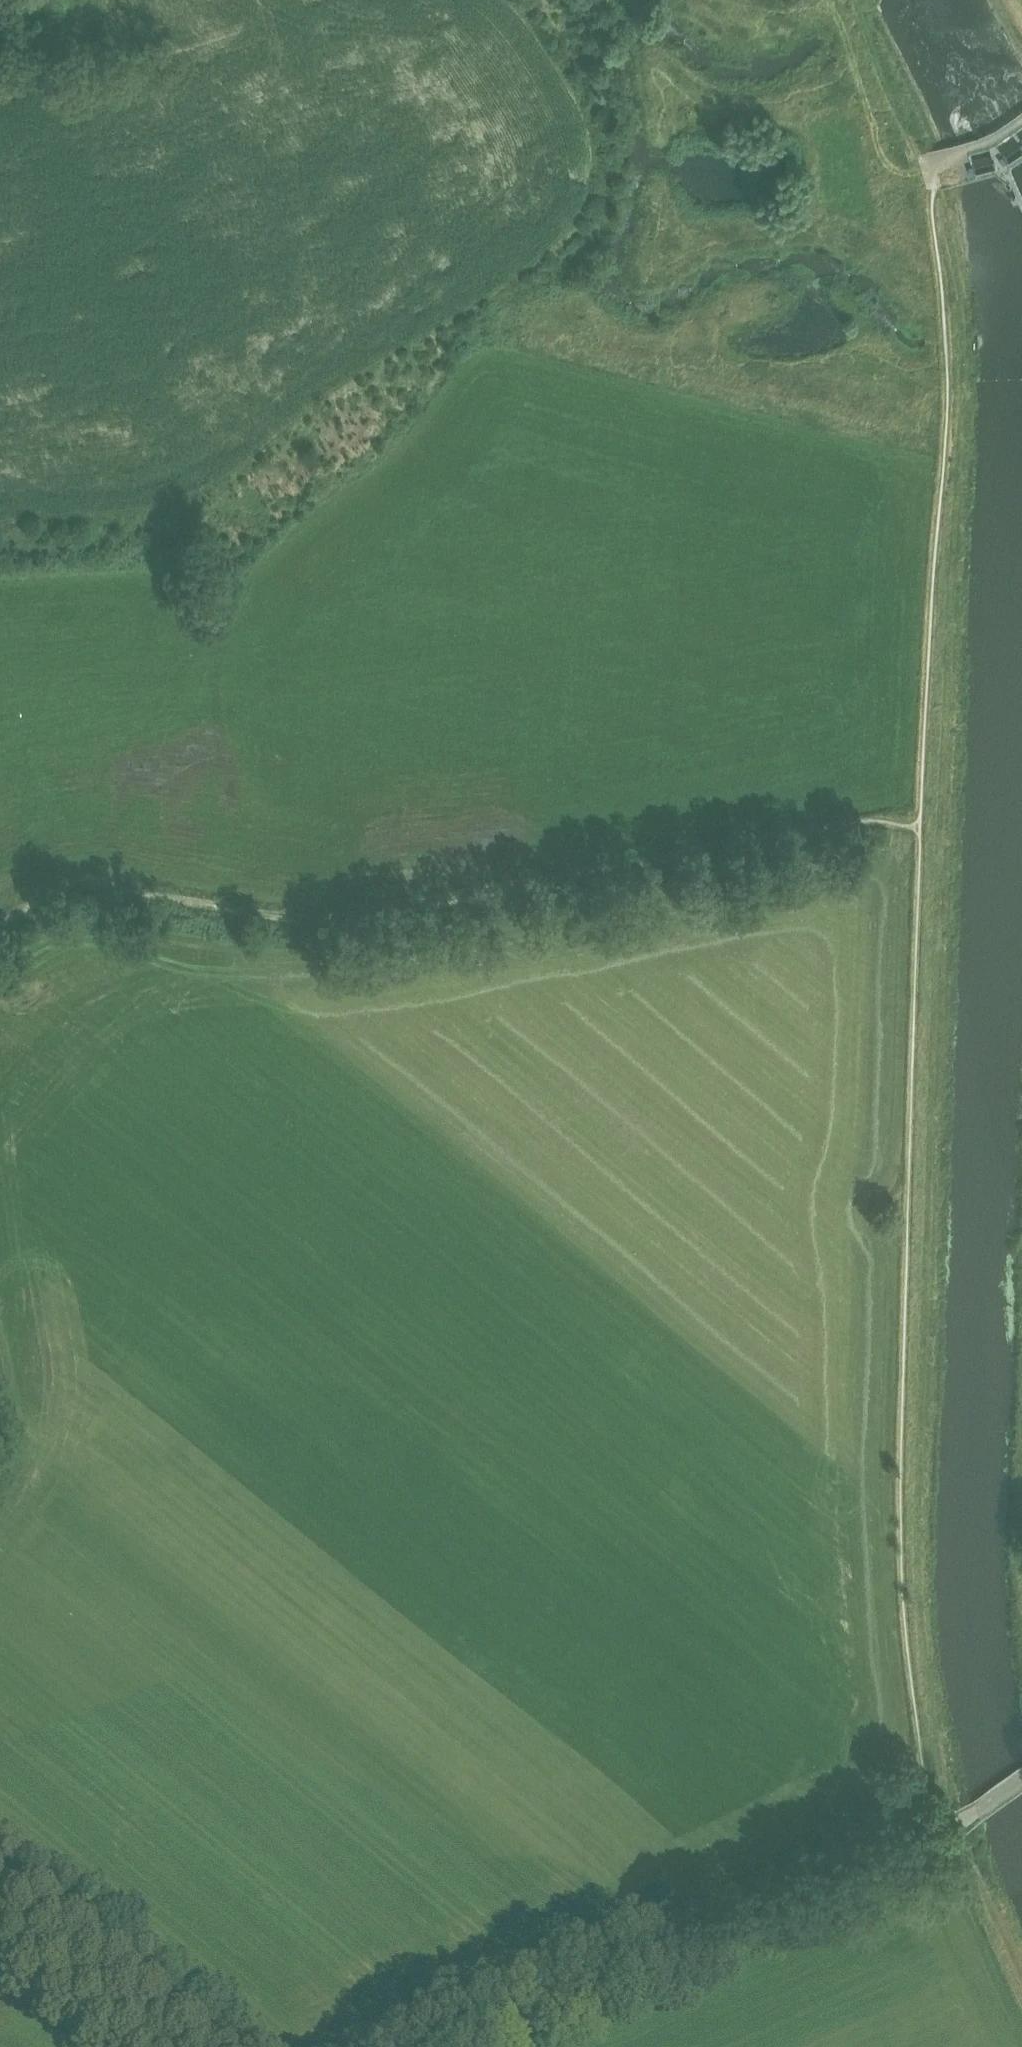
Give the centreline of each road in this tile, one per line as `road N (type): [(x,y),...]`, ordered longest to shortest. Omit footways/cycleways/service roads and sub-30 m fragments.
road 1 (unclassified): [(467,2046),(899,1857),(1021,1778)]
road 2 (track): [(942,1833),(982,1946),(1021,2022)]
road 3 (track): [(0,1935),(143,2046)]

